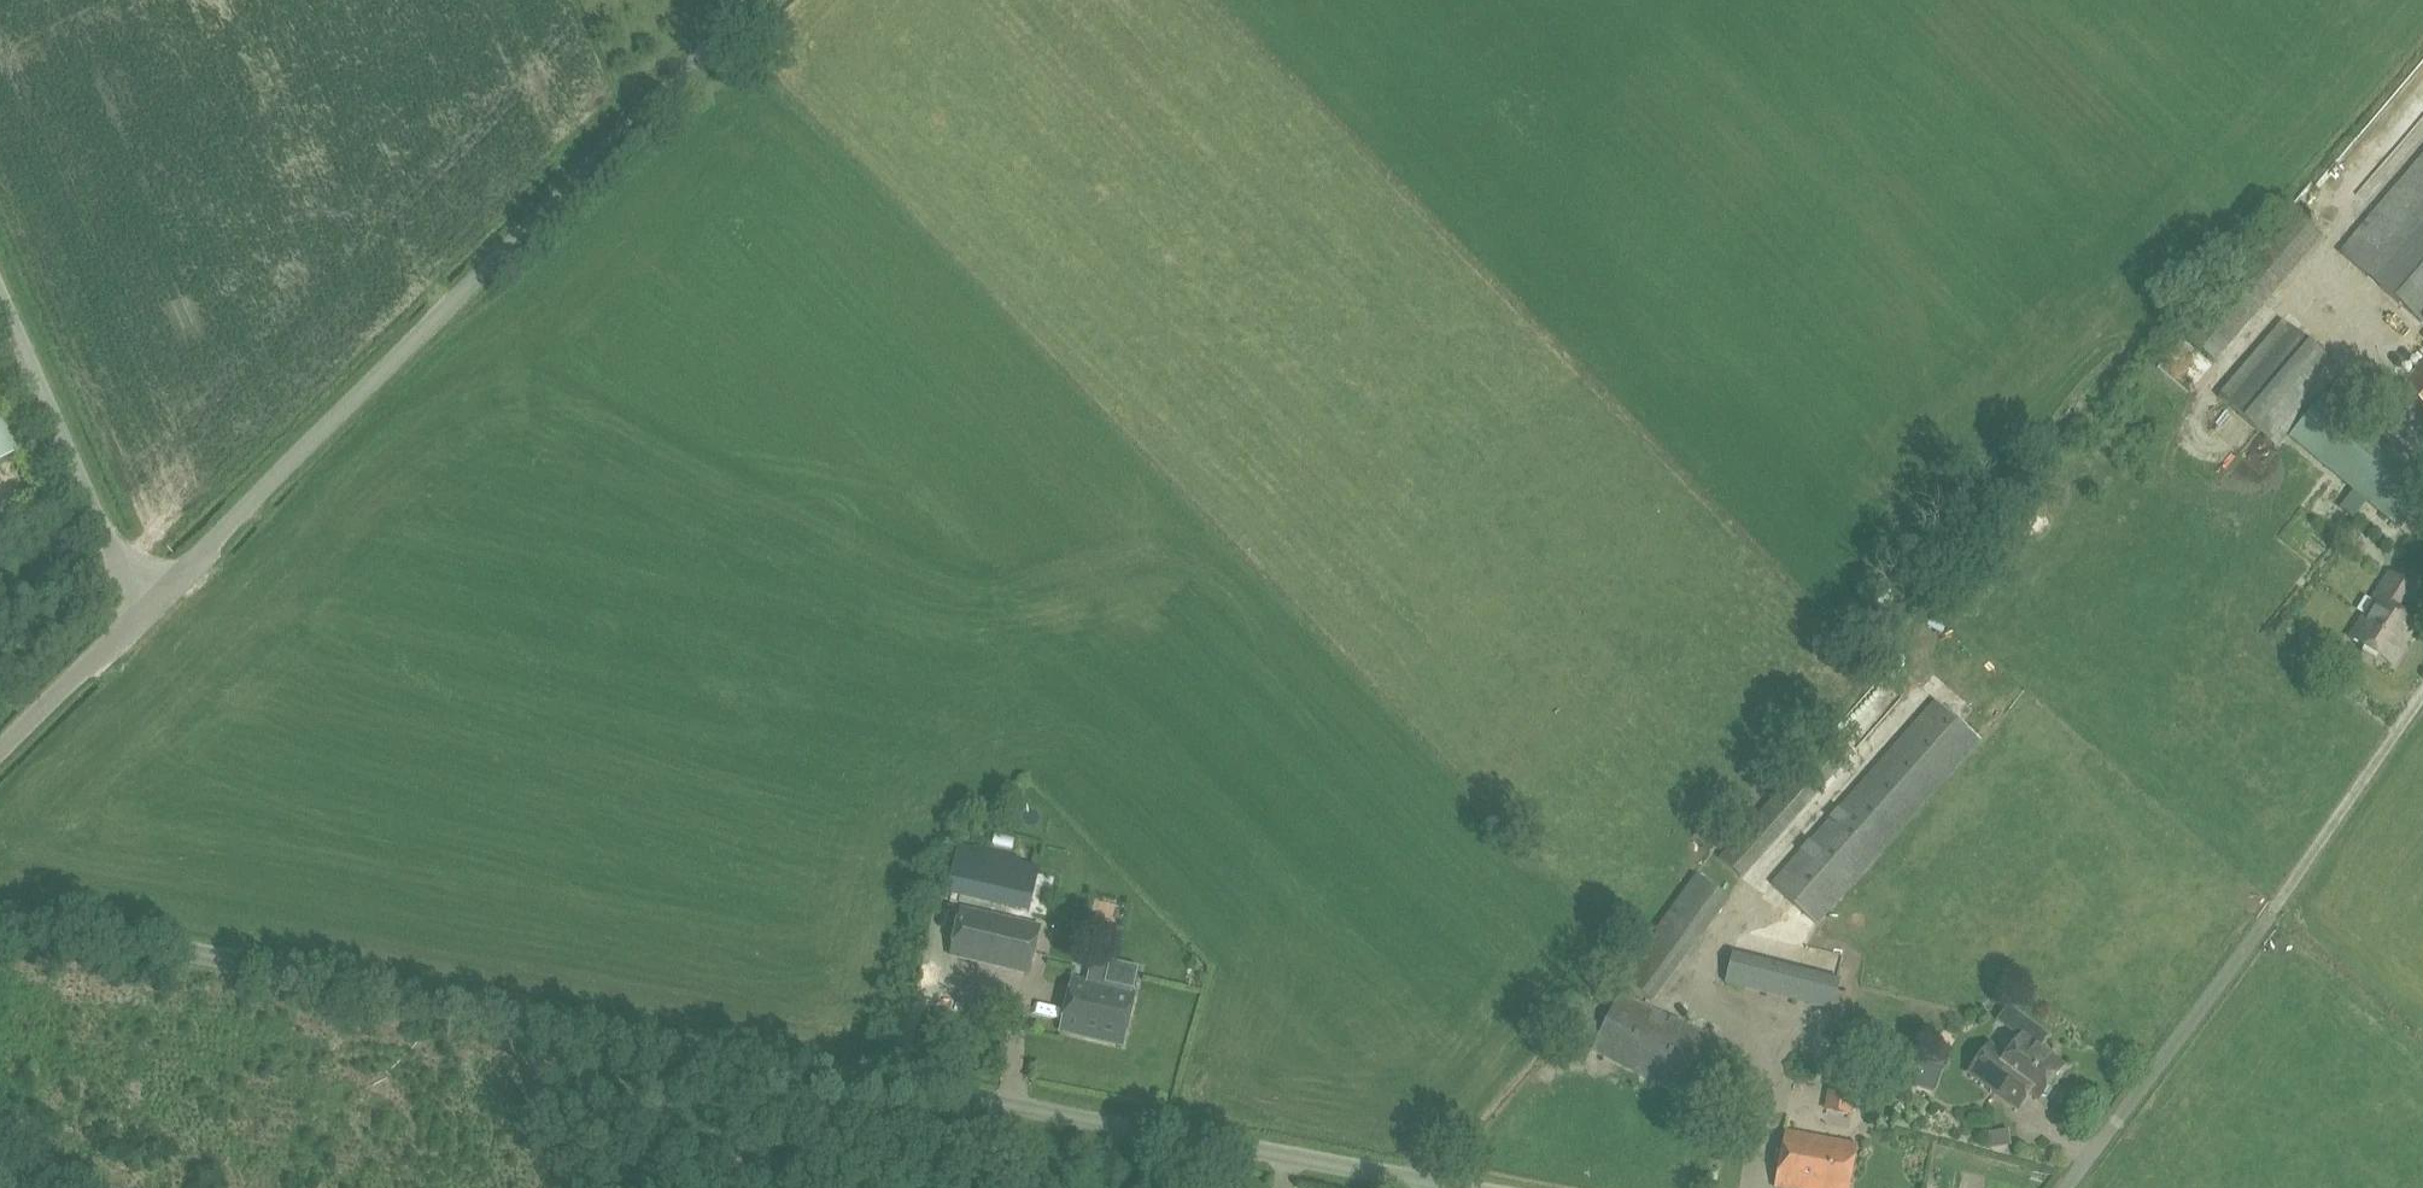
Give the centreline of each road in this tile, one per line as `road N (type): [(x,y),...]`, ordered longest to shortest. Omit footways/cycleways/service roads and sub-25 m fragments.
road 1 (unclassified): [(1439,1187),(0,918)]
road 2 (unclassified): [(146,612),(765,0)]
road 3 (unclassified): [(146,612),(0,286)]
road 4 (residential): [(2069,1187),(2272,915)]
road 5 (unclassified): [(0,759),(146,612)]

